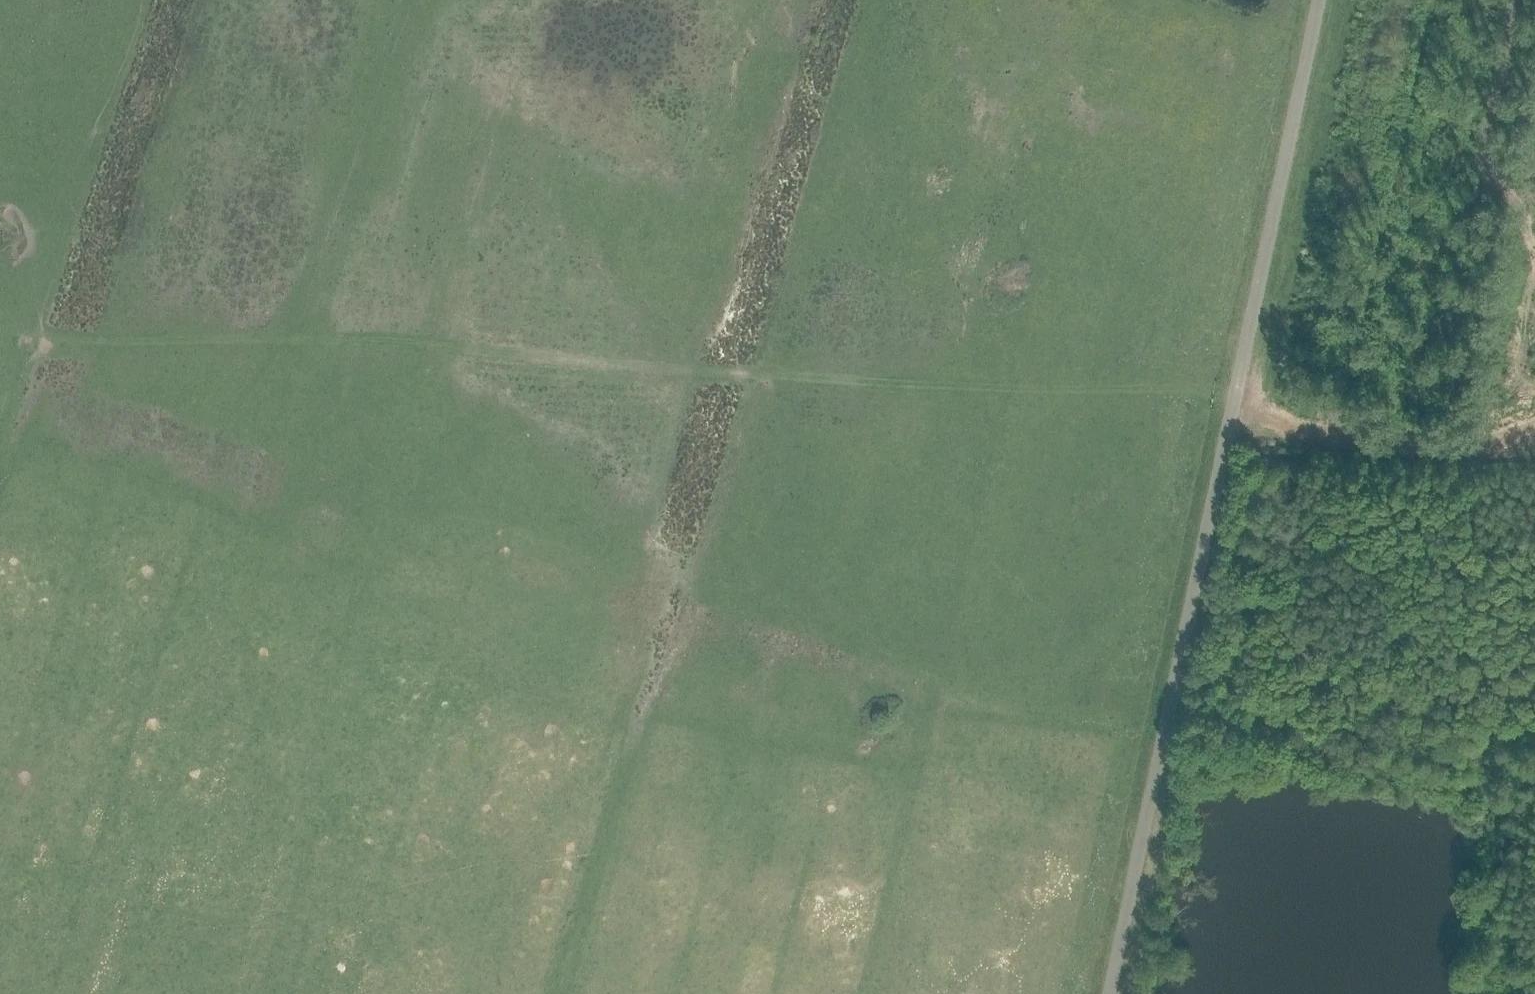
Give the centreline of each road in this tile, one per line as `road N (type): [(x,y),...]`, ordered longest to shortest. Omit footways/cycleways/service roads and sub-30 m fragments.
road 1 (unclassified): [(1109,993),(1318,0)]

